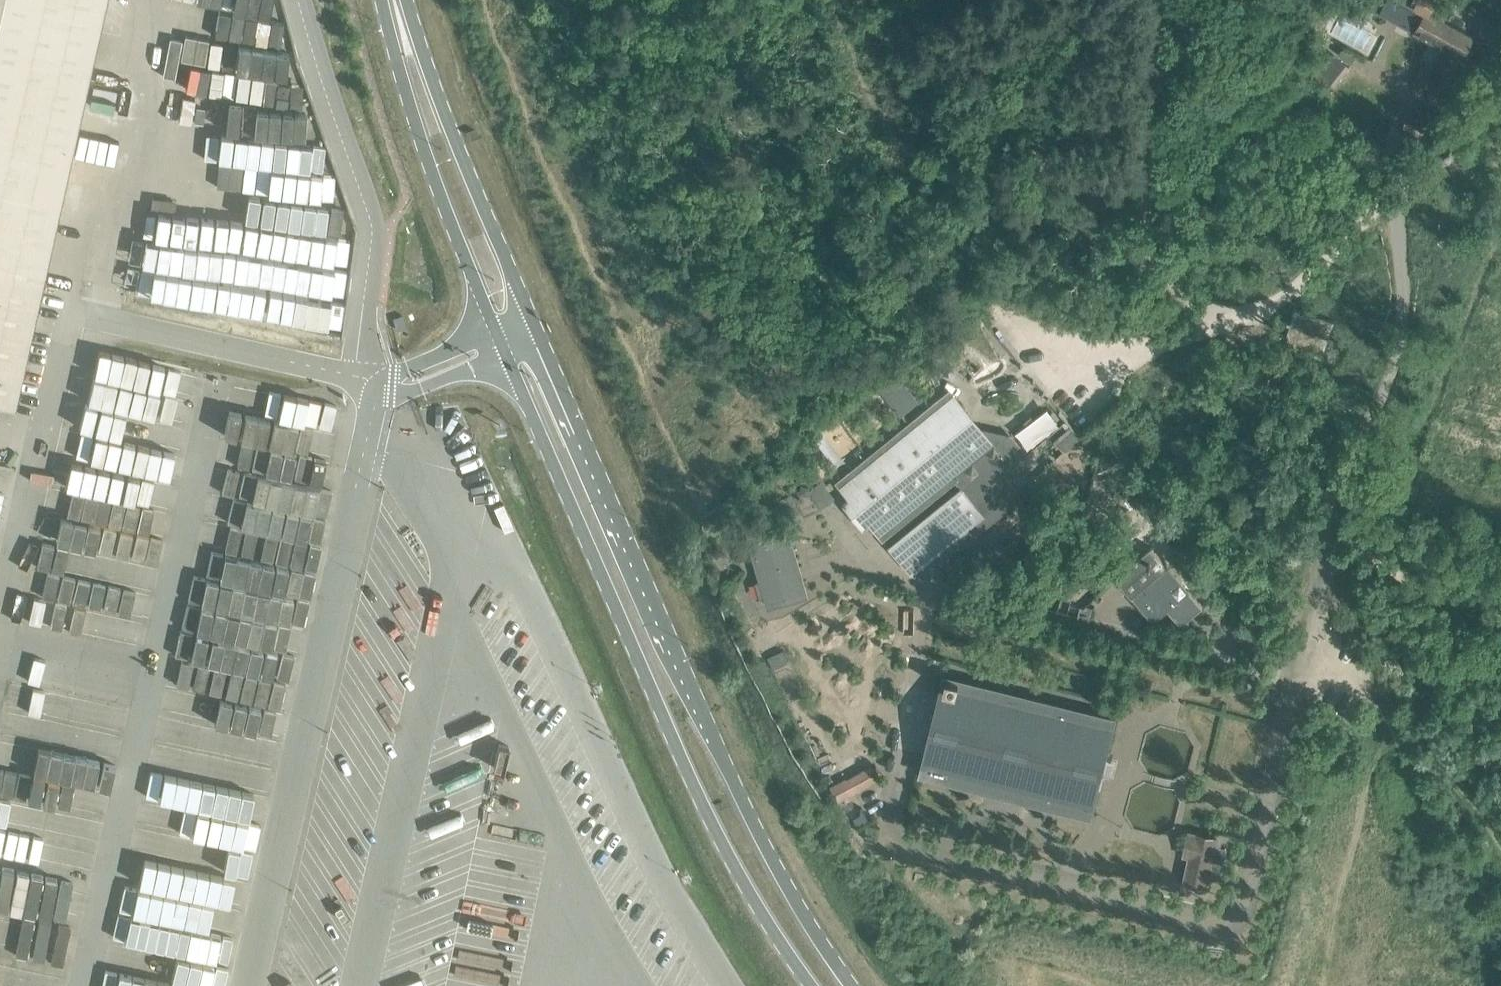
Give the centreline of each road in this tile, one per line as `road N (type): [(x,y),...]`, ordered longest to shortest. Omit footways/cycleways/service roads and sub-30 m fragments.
road 1 (primary): [(853,985),(797,904),(669,649),(408,0)]
road 2 (primary): [(385,0),(407,93),(503,346),(647,681),(762,914),(815,985)]
road 3 (unclassified): [(918,589),(885,731),(899,762),(882,834),(1239,927),(1299,678)]
road 4 (unclassified): [(1299,678),(1320,627),(1335,486),(1390,381),(1405,297),(1400,189)]
road 5 (unclassified): [(1400,189),(1307,288),(1263,321),(1214,325),(1109,362),(1058,362)]
road 6 (unclassified): [(1299,678),(918,589)]
road 7 (track): [(1214,325),(1161,274),(1146,127),(1152,0)]
road 8 (unclassified): [(1500,72),(1400,189)]
road 9 (unclassified): [(918,589),(894,581),(816,494)]

